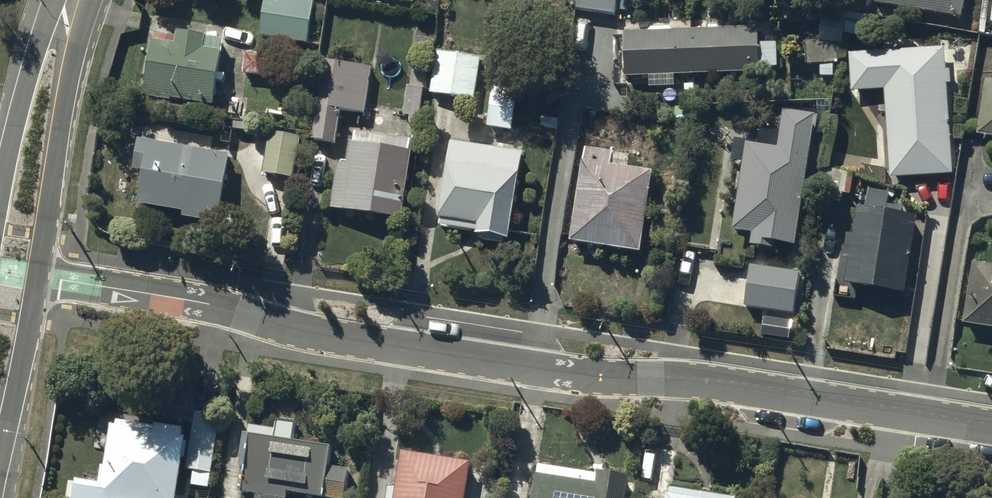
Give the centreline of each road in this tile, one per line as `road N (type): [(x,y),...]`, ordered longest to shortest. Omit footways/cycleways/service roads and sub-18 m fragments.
road 1 (residential): [(37,277),(198,301),(330,337),(569,373),(726,383),(991,426)]
road 2 (tertiary): [(83,0),(37,277)]
road 3 (tertiary): [(0,191),(37,45),(63,0)]
road 4 (tertiary): [(37,277),(0,442)]

